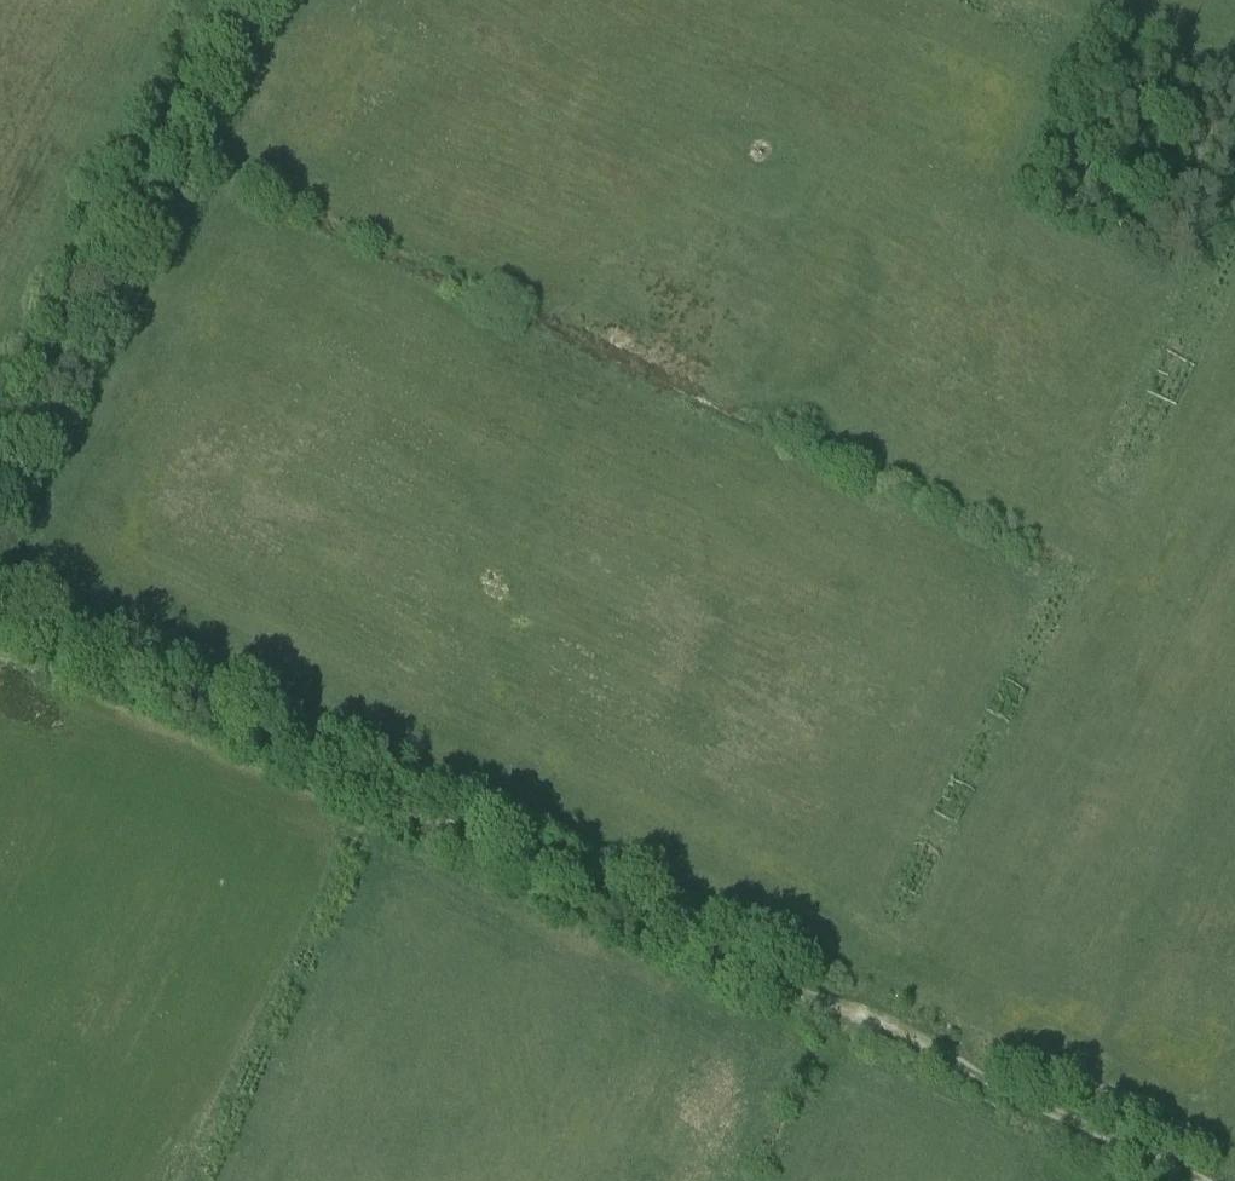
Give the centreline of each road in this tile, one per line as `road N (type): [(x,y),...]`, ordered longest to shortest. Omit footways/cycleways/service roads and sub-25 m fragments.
road 1 (track): [(1197,1180),(0,609)]

